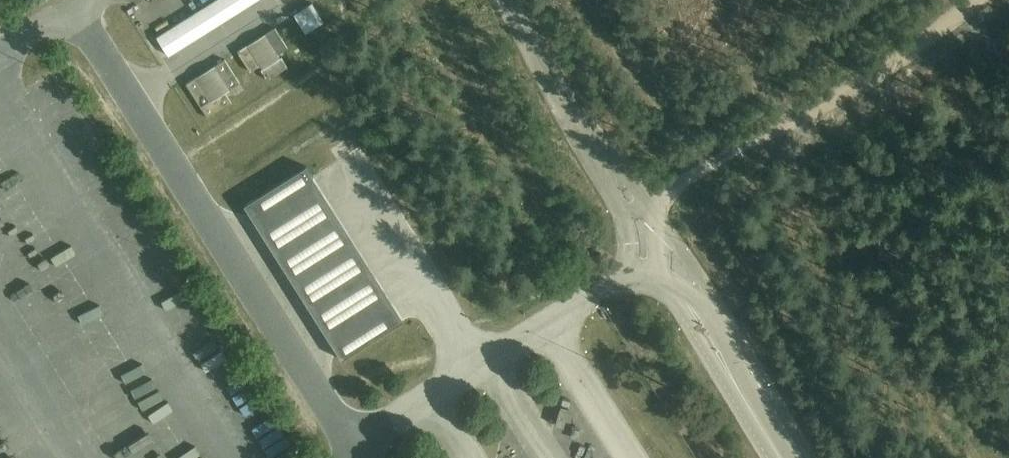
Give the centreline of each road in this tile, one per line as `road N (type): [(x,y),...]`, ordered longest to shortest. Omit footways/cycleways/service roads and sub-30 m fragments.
road 1 (unclassified): [(633,210),(886,69),(977,0)]
road 2 (unclassified): [(781,457),(633,210)]
road 3 (unclassified): [(633,210),(508,0)]

